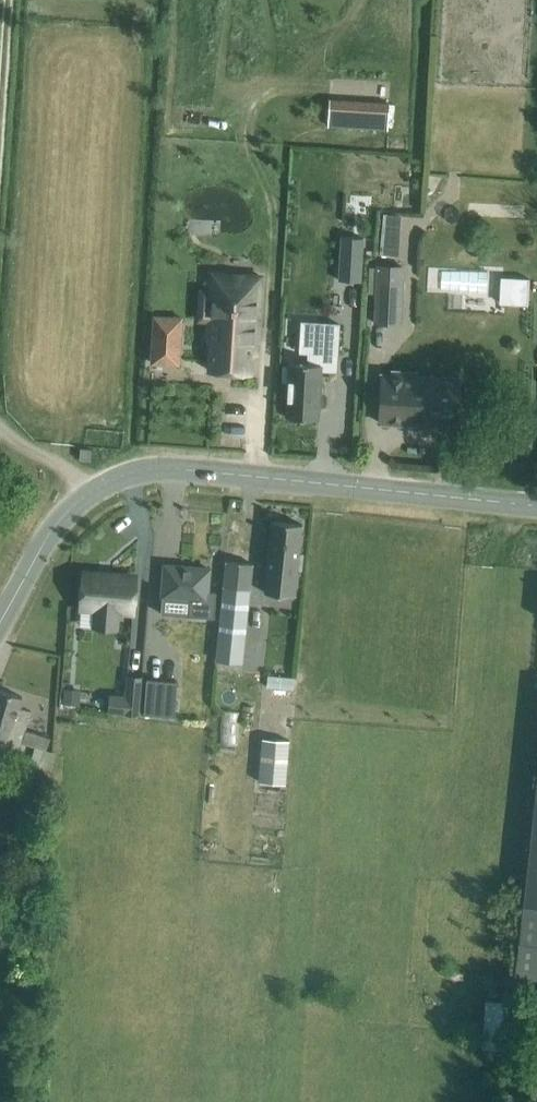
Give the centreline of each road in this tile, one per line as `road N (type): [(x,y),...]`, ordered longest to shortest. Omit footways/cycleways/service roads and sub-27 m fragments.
road 1 (tertiary): [(0,622),(53,528),(92,490),(126,474),(173,469),(536,506)]

